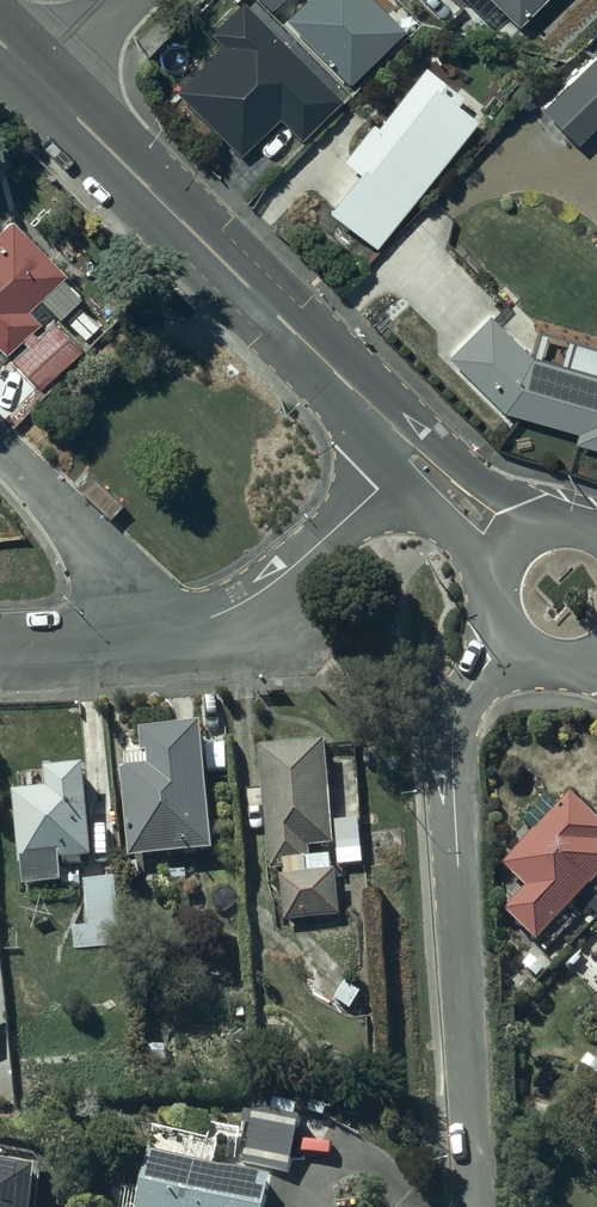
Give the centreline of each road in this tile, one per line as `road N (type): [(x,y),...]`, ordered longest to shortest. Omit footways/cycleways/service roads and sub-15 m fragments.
road 1 (residential): [(480,1206),(452,744),(467,692),(510,639)]
road 2 (tertiary): [(36,80),(412,450)]
road 3 (residential): [(412,450),(281,576),(211,617),(170,628)]
road 4 (residential): [(170,628),(0,446)]
road 5 (residential): [(170,628),(0,645)]
road 6 (tertiary): [(412,450),(508,545)]

